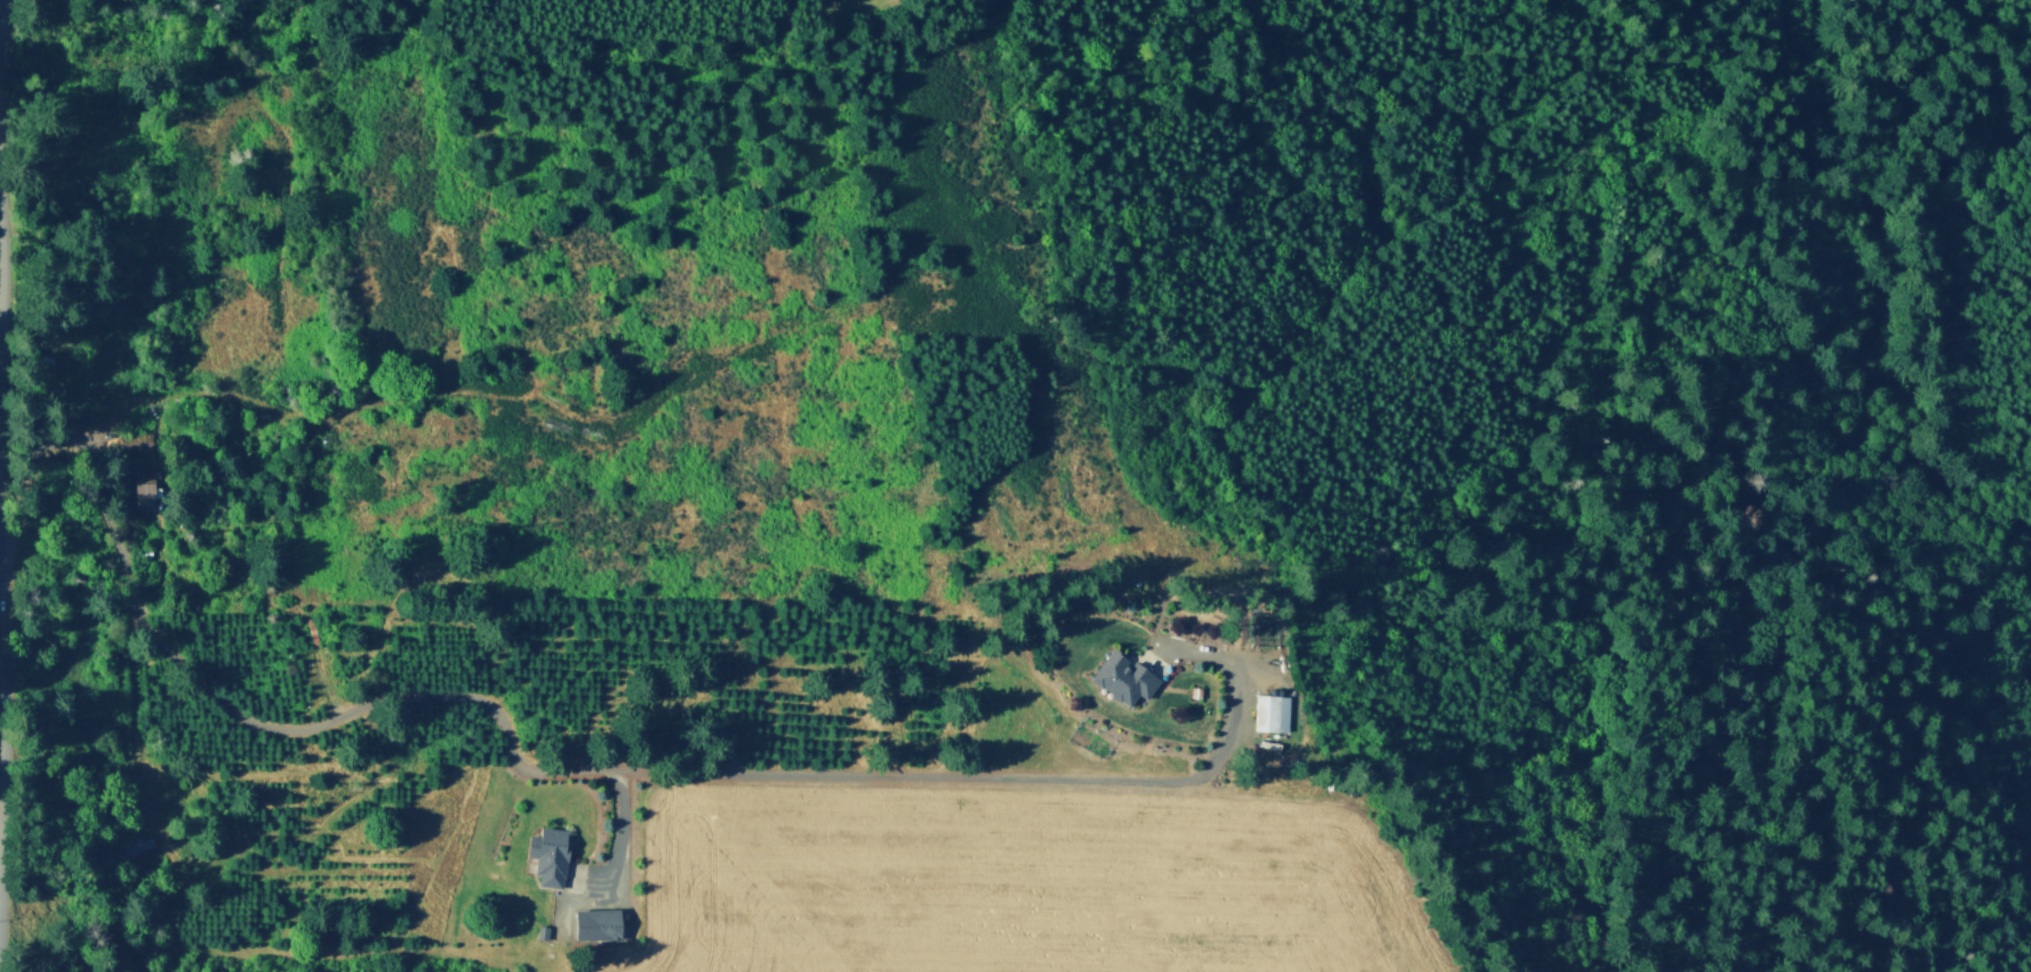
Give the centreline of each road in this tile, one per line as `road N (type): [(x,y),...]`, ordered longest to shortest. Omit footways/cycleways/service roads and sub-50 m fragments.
road 1 (residential): [(0,971),(0,233)]

